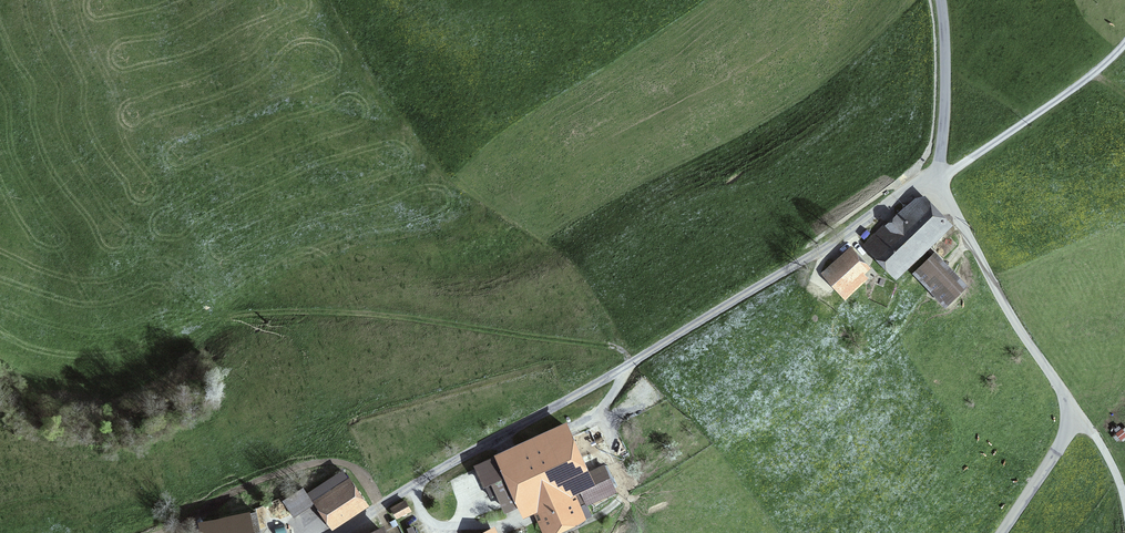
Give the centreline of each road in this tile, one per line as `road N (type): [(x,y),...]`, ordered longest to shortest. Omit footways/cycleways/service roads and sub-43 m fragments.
road 1 (track): [(894,207),(340,532)]
road 2 (unclassified): [(1003,532),(1076,413),(1017,326),(945,193)]
road 3 (track): [(1124,44),(941,177)]
road 4 (unclassified): [(941,160),(941,0)]

